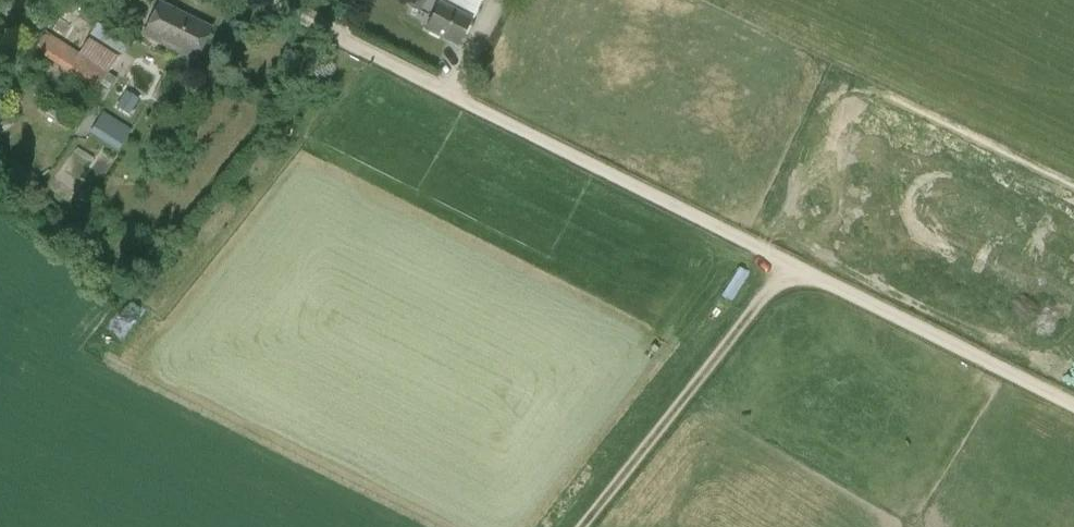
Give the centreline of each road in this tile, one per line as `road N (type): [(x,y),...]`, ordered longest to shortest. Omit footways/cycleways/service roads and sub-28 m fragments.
road 1 (track): [(1073,403),(265,0)]
road 2 (track): [(579,526),(789,266)]

